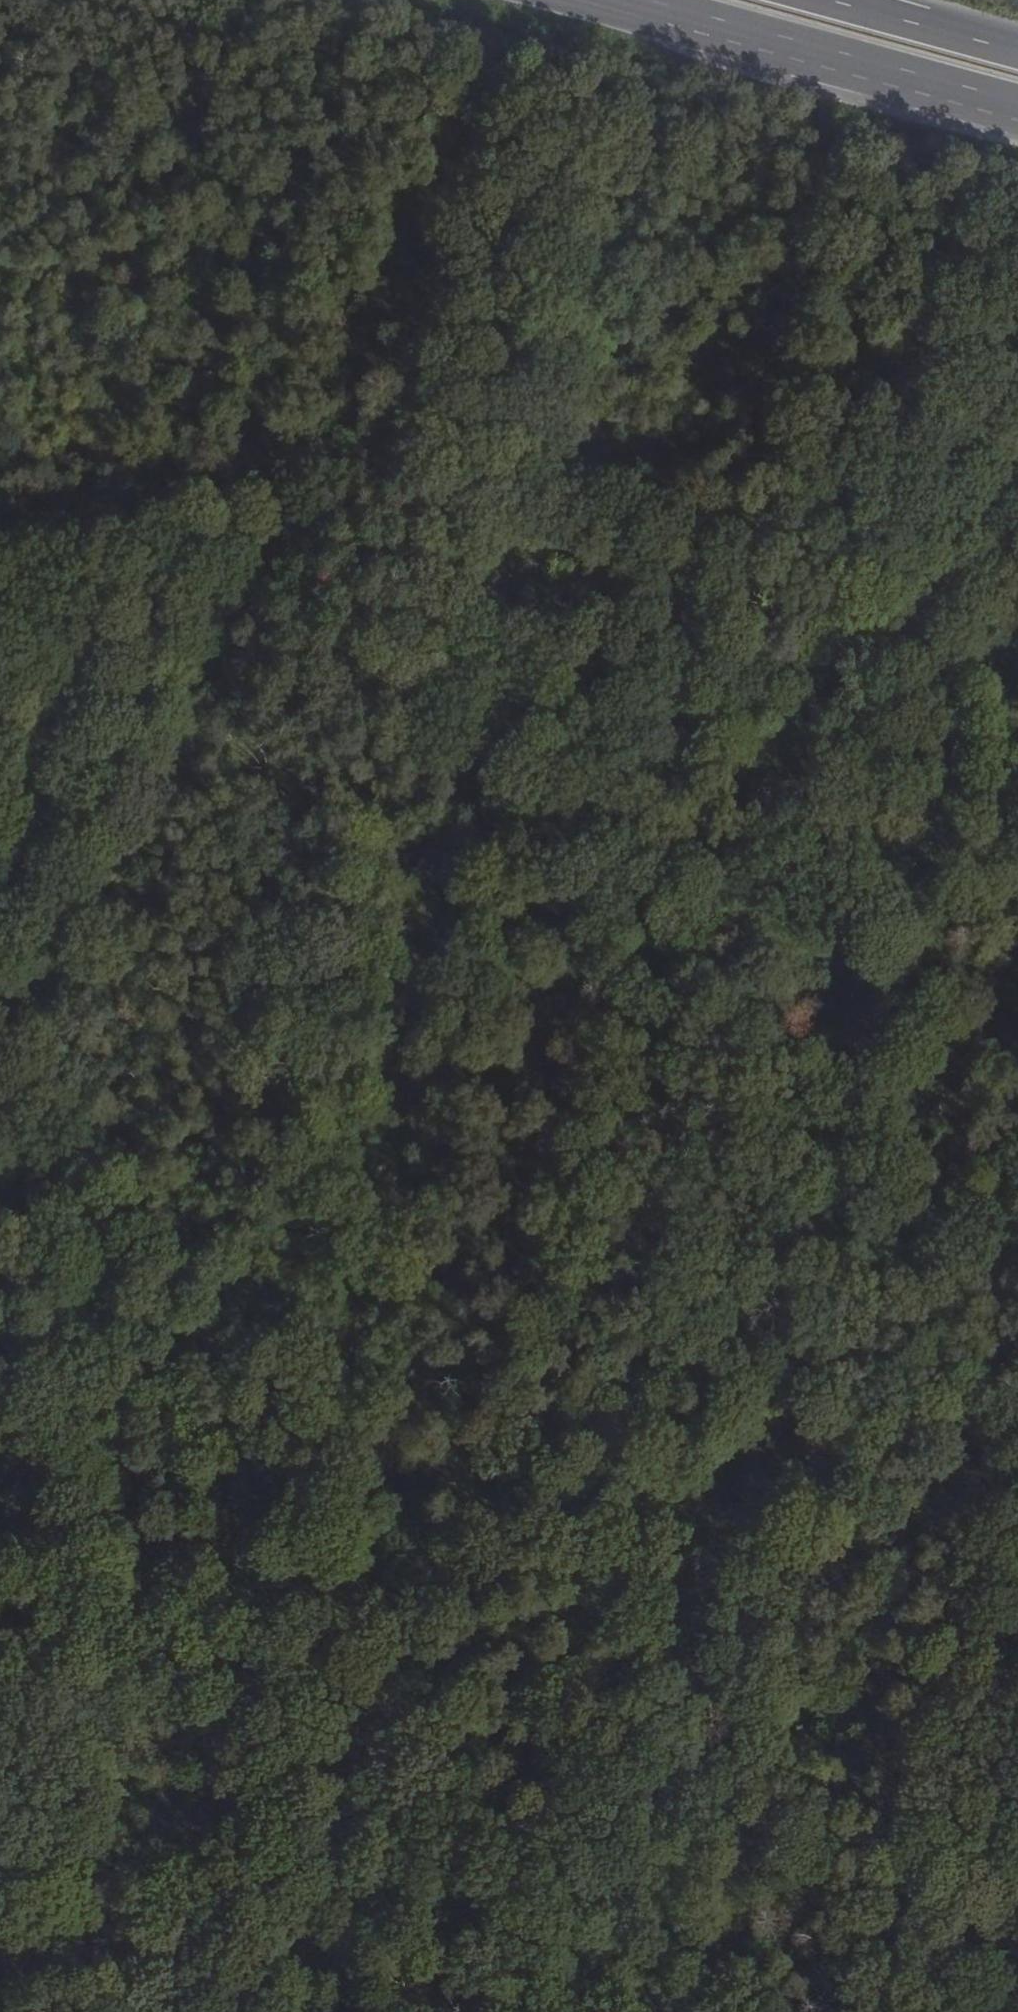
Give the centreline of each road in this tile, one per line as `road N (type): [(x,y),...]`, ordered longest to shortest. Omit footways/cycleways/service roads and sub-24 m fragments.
road 1 (track): [(160,2011),(181,1901),(225,1750),(333,1432),(502,623),(556,464),(649,108)]
road 2 (trunk): [(526,0),(970,88)]
road 3 (trunk): [(645,0),(970,88)]
road 4 (trunk): [(1017,48),(844,0)]

